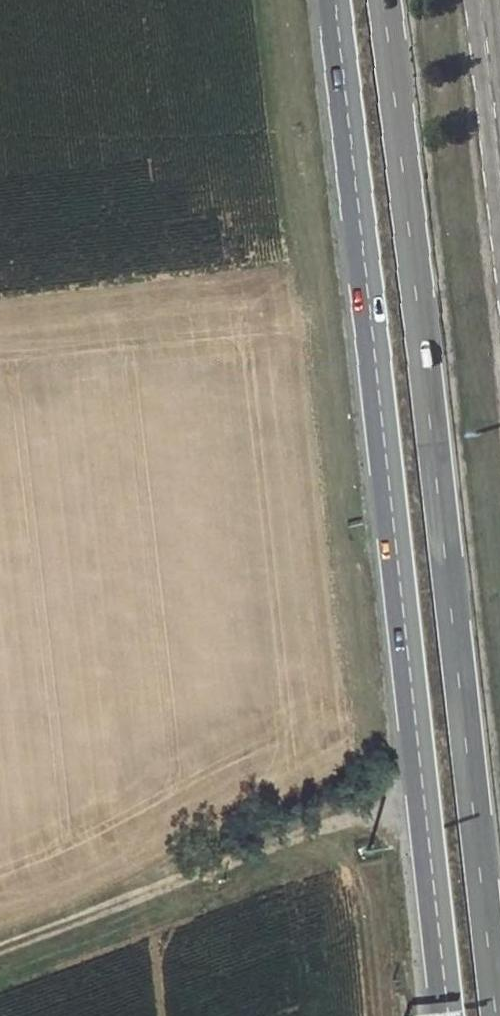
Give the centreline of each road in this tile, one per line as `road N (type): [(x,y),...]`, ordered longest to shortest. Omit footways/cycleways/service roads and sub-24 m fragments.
road 1 (trunk): [(334,0),(447,1015)]
road 2 (trunk): [(496,1015),(383,0)]
road 3 (track): [(0,948),(423,799)]

